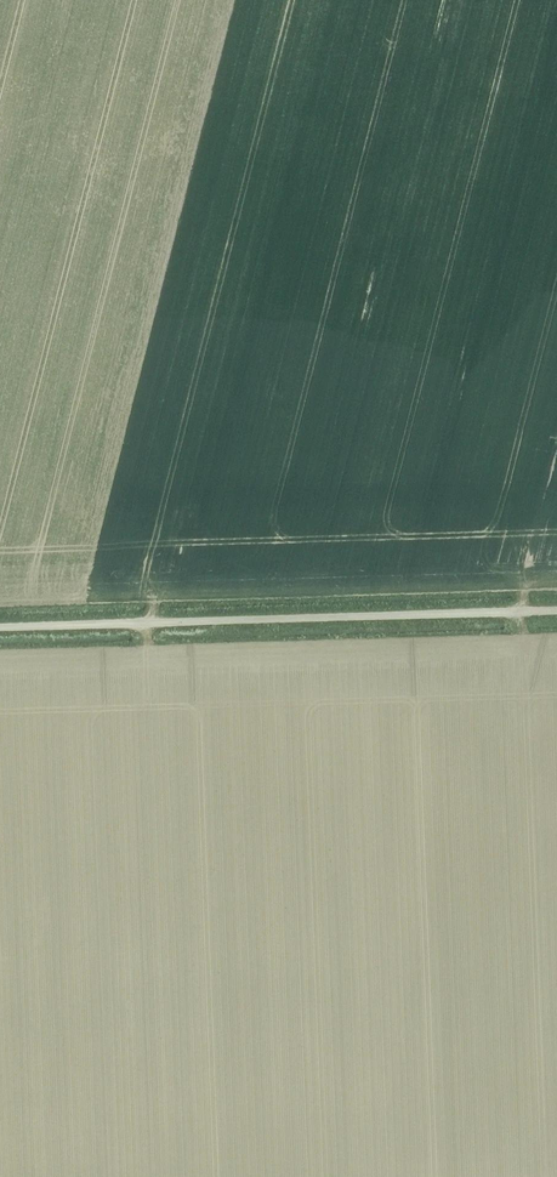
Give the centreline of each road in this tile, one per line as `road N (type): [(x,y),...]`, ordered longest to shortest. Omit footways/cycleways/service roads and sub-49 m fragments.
road 1 (unclassified): [(0,627),(556,610)]

